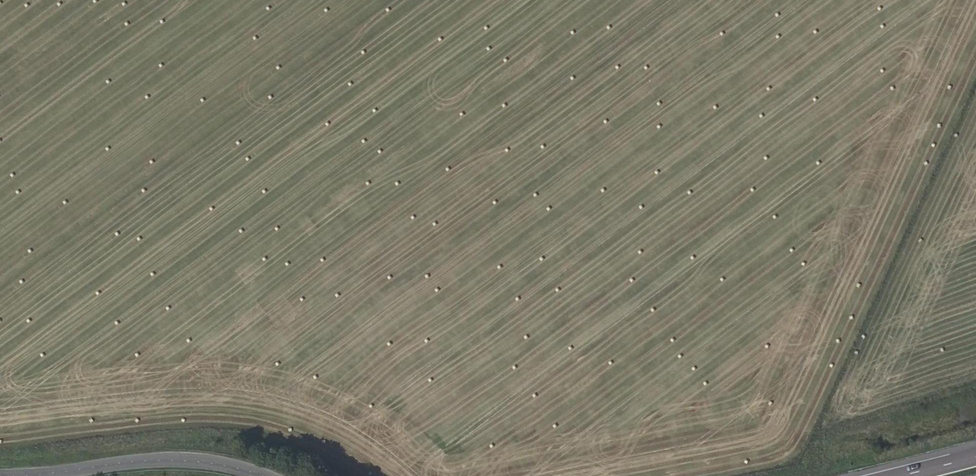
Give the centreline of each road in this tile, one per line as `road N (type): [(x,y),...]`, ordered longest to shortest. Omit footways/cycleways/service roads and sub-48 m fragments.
road 1 (tertiary): [(257,475),(188,460),(0,474)]

